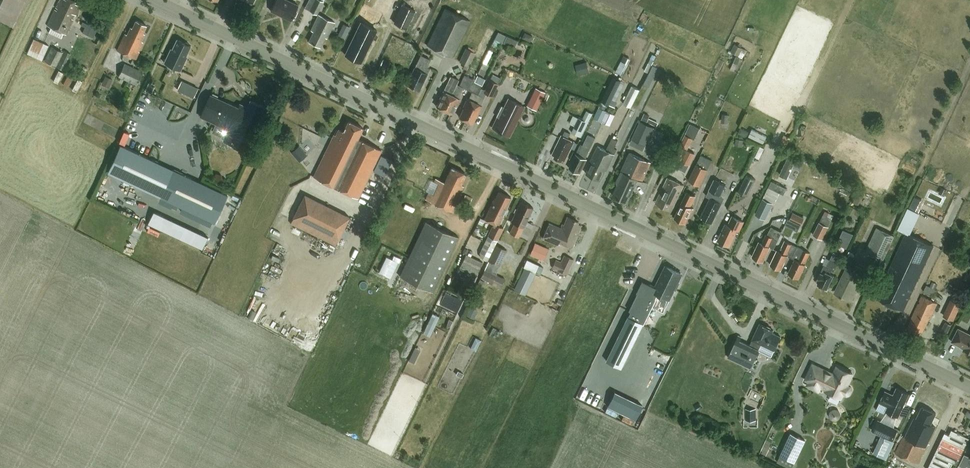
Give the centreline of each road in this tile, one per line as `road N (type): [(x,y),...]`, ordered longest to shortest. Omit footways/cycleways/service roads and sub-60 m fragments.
road 1 (primary): [(969,387),(154,0)]

